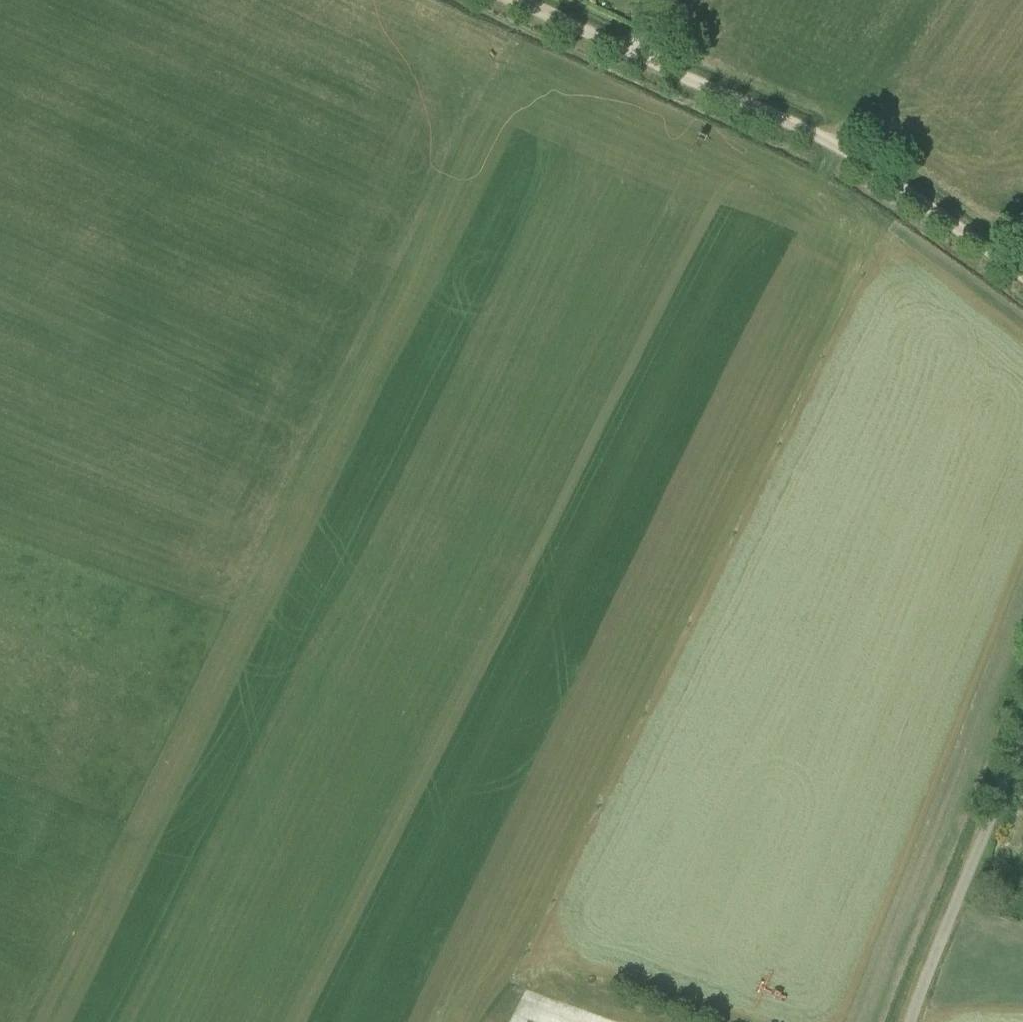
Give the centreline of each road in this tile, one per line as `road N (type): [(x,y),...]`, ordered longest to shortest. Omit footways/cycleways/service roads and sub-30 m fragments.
road 1 (track): [(512,0),(807,132),(1022,276)]
road 2 (unclassified): [(910,1021),(1022,731)]

